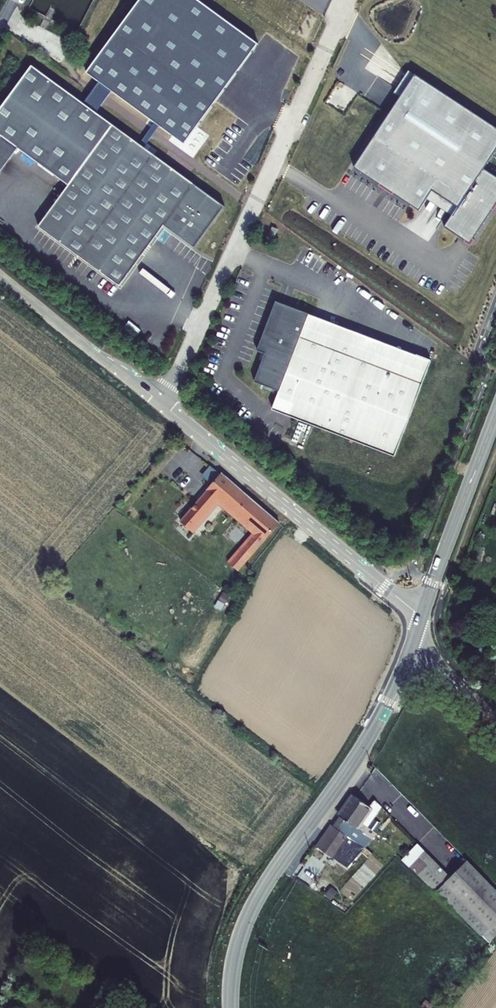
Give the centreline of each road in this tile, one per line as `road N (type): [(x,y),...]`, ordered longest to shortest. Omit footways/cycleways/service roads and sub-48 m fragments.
road 1 (unclassified): [(424,611),(398,598),(0,275)]
road 2 (secondary): [(232,1007),(233,954),(269,872),(359,751),(410,653)]
road 3 (secondary): [(424,611),(495,418)]

